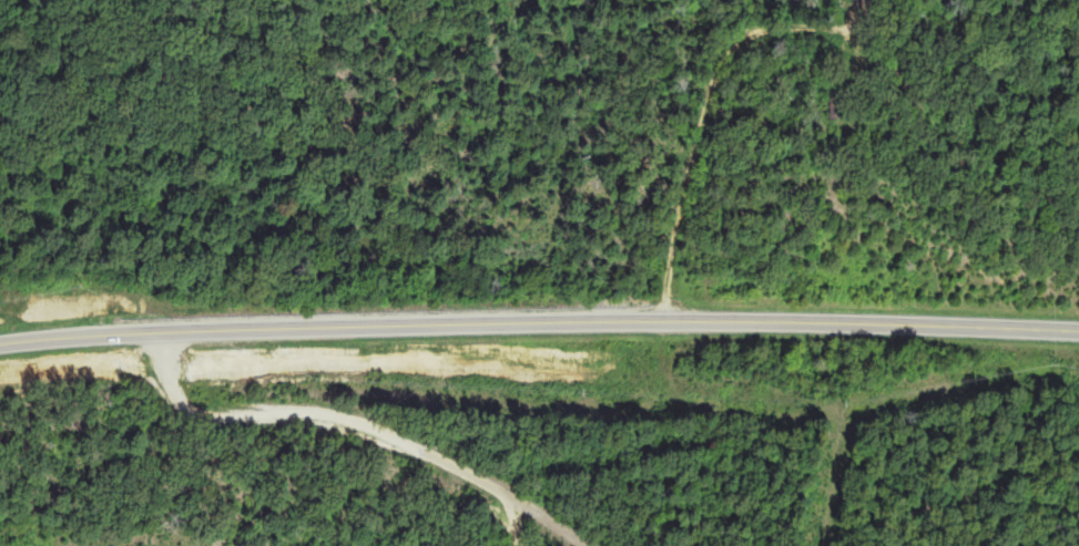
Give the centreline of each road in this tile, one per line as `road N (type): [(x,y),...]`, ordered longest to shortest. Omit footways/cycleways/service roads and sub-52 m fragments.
road 1 (secondary): [(1078,331),(492,328),(0,343)]
road 2 (residential): [(612,327),(633,225),(681,94),(715,64),(958,41),(999,0)]
road 3 (residential): [(571,545),(465,476),(348,420),(190,412),(160,370),(157,337)]
road 4 (residential): [(828,545),(851,404)]

